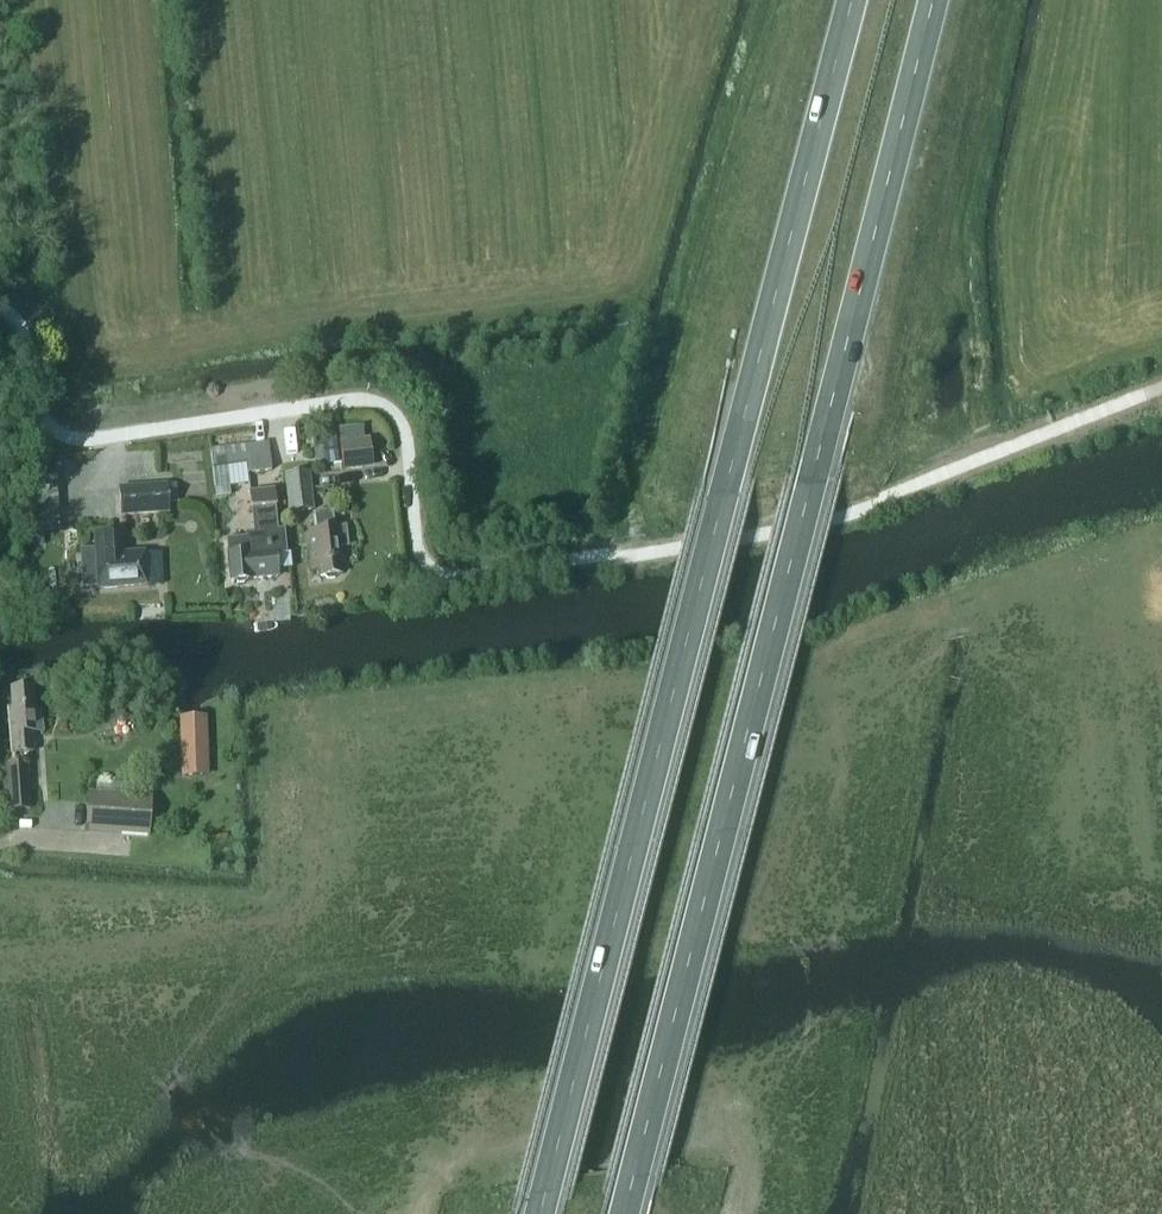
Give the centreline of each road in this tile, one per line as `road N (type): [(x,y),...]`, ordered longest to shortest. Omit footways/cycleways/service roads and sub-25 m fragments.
road 1 (unclassified): [(1136,396),(840,510),(448,576),(421,559),(403,429),(387,406),(331,402),(49,445),(38,433),(22,326),(0,308)]
road 2 (track): [(0,948),(280,914),(300,899),(349,784),(391,740),(430,728),(812,652),(990,593),(1082,577),(1161,603)]
road 3 (trunk): [(852,0),(539,1213)]
road 4 (trunk): [(623,1213),(933,0)]

